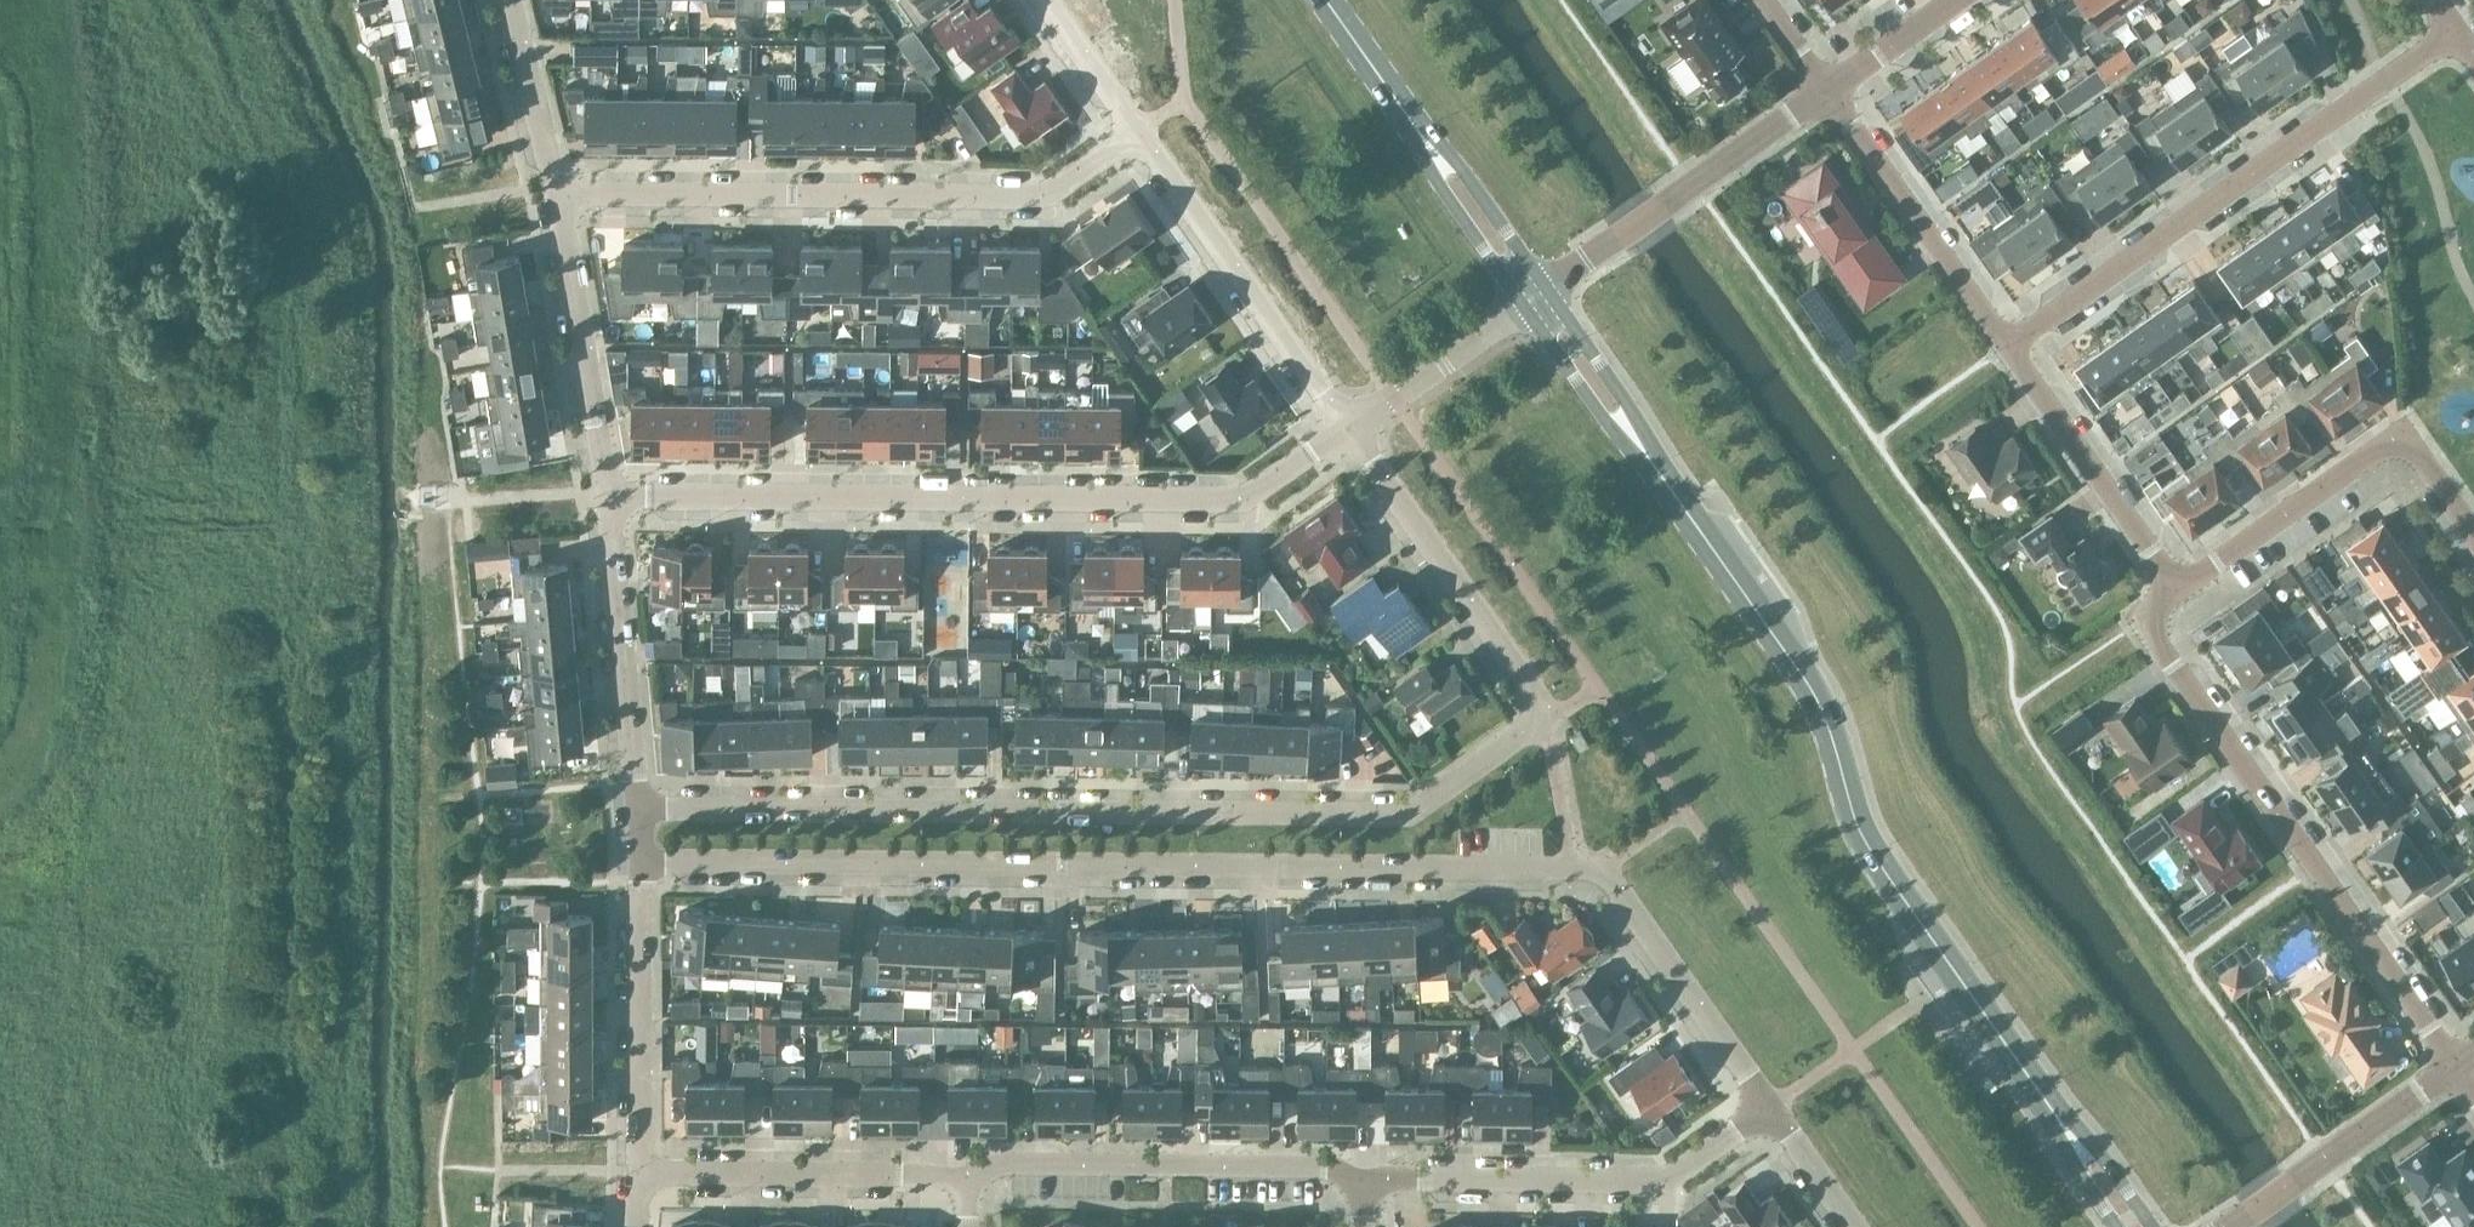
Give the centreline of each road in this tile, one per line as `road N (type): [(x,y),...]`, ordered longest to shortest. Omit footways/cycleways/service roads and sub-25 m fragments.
road 1 (residential): [(636,808),(1408,813),(1548,714),(1348,426)]
road 2 (residential): [(640,861),(1598,872)]
road 3 (residential): [(608,496),(1205,502),(1268,485),(1348,426)]
road 4 (tertiary): [(2046,1101),(1876,858),(1807,684),(1652,464)]
road 5 (residential): [(2455,1066),(2139,614),(2177,589)]
road 6 (residential): [(557,192),(1044,196),(1137,138)]
road 7 (residential): [(2006,345),(2456,30)]
road 8 (residential): [(1770,1106),(1663,1181),(1401,1178),(1361,1185)]
road 9 (residential): [(1361,1185),(1327,1166),(1004,1164),(966,1181)]
road 10 (residential): [(1348,426),(1137,138)]
road 11 (residential): [(2473,531),(2403,431),(2220,559)]
road 12 (unclassified): [(1544,287),(1826,89)]
road 13 (residential): [(966,1181),(641,1173)]
road 14 (residential): [(2006,345),(1826,89)]
road 15 (residential): [(641,1173),(640,861)]
road 16 (residential): [(608,496),(557,192)]
road 17 (residential): [(2177,589),(2006,345)]
road 18 (residential): [(1770,1106),(1598,872)]
road 19 (residential): [(633,774),(608,496)]
road 20 (unclassified): [(2228,1226),(2455,1066)]
road 21 (tertiary): [(1406,115),(1404,127),(1439,186),(1522,303)]
road 22 (tertiary): [(1544,287),(1463,170),(1420,118),(1406,115)]
road 23 (residential): [(1348,426),(1522,303)]
road 24 (tertiary): [(1652,464),(1654,449),(1625,398),(1544,287)]
road 25 (tertiary): [(1522,303),(1601,414),(1637,459),(1652,464)]
road 26 (residential): [(557,192),(510,0)]
road 27 (tertiary): [(2153,1226),(2101,1154),(2060,1106),(2046,1101)]
road 28 (residential): [(1137,138),(1046,0)]
road 29 (unclassified): [(1826,89),(1952,0)]
road 30 (residential): [(1855,1226),(1770,1106)]
road 31 (tertiary): [(2046,1101),(2077,1170),(2117,1226)]
road 32 (tertiary): [(1406,115),(1325,0)]

